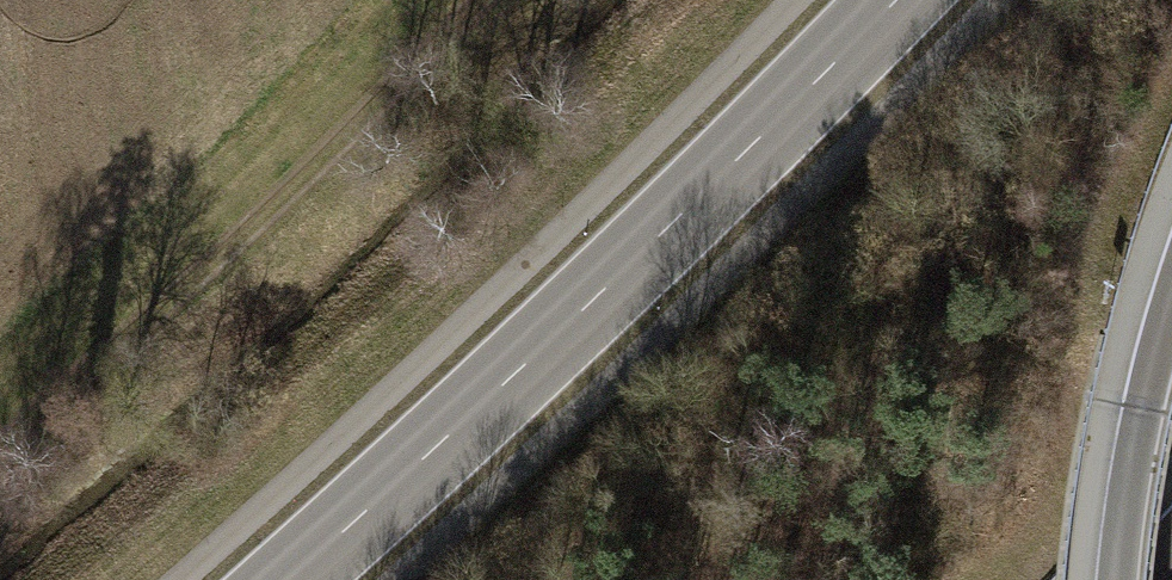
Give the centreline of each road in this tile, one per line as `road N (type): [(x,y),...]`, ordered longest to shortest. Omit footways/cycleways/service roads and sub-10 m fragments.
road 1 (primary): [(293,579),(686,214),(900,0)]
road 2 (track): [(484,0),(328,155),(0,446)]
road 3 (motorway): [(1171,303),(1144,409),(1117,579)]

